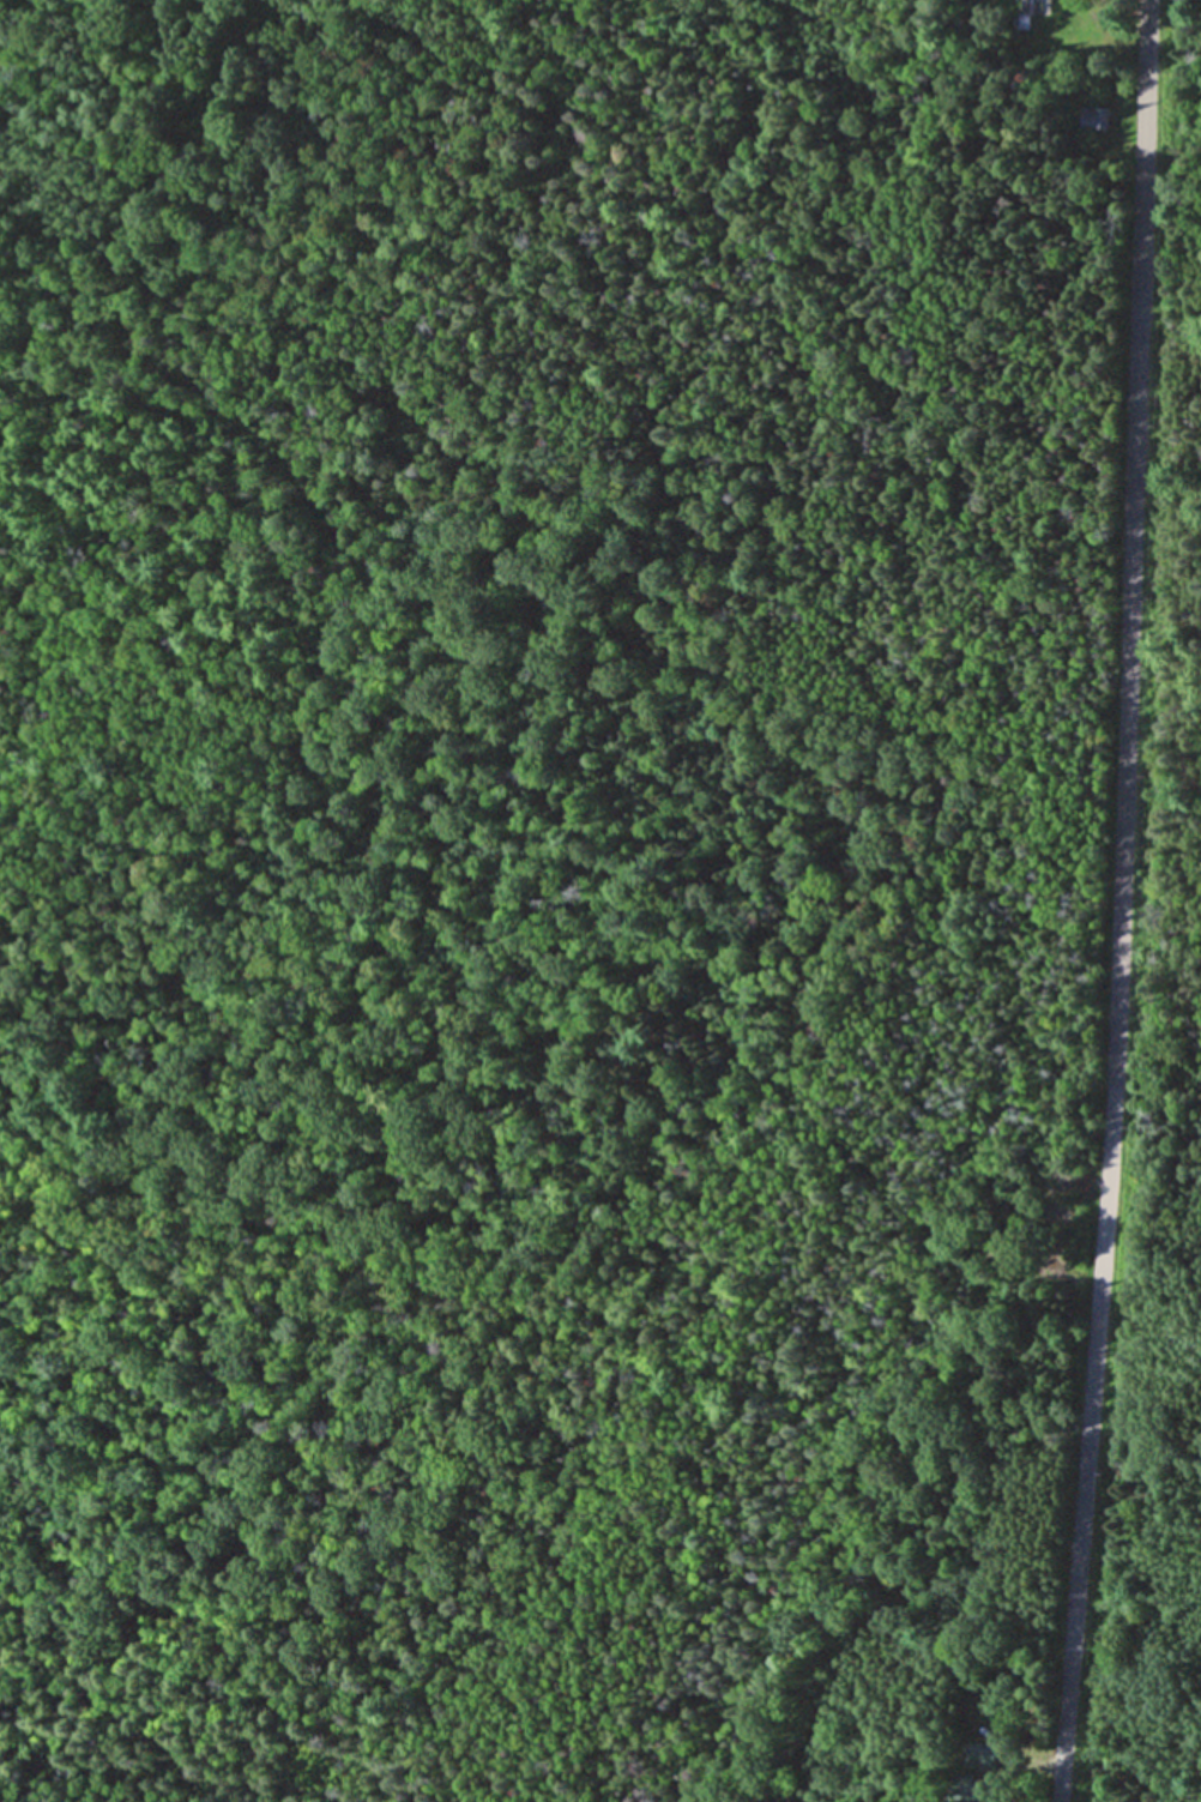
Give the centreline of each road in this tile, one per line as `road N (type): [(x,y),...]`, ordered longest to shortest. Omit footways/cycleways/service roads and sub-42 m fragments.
road 1 (residential): [(1059,1801),(1129,830),(1141,0)]

